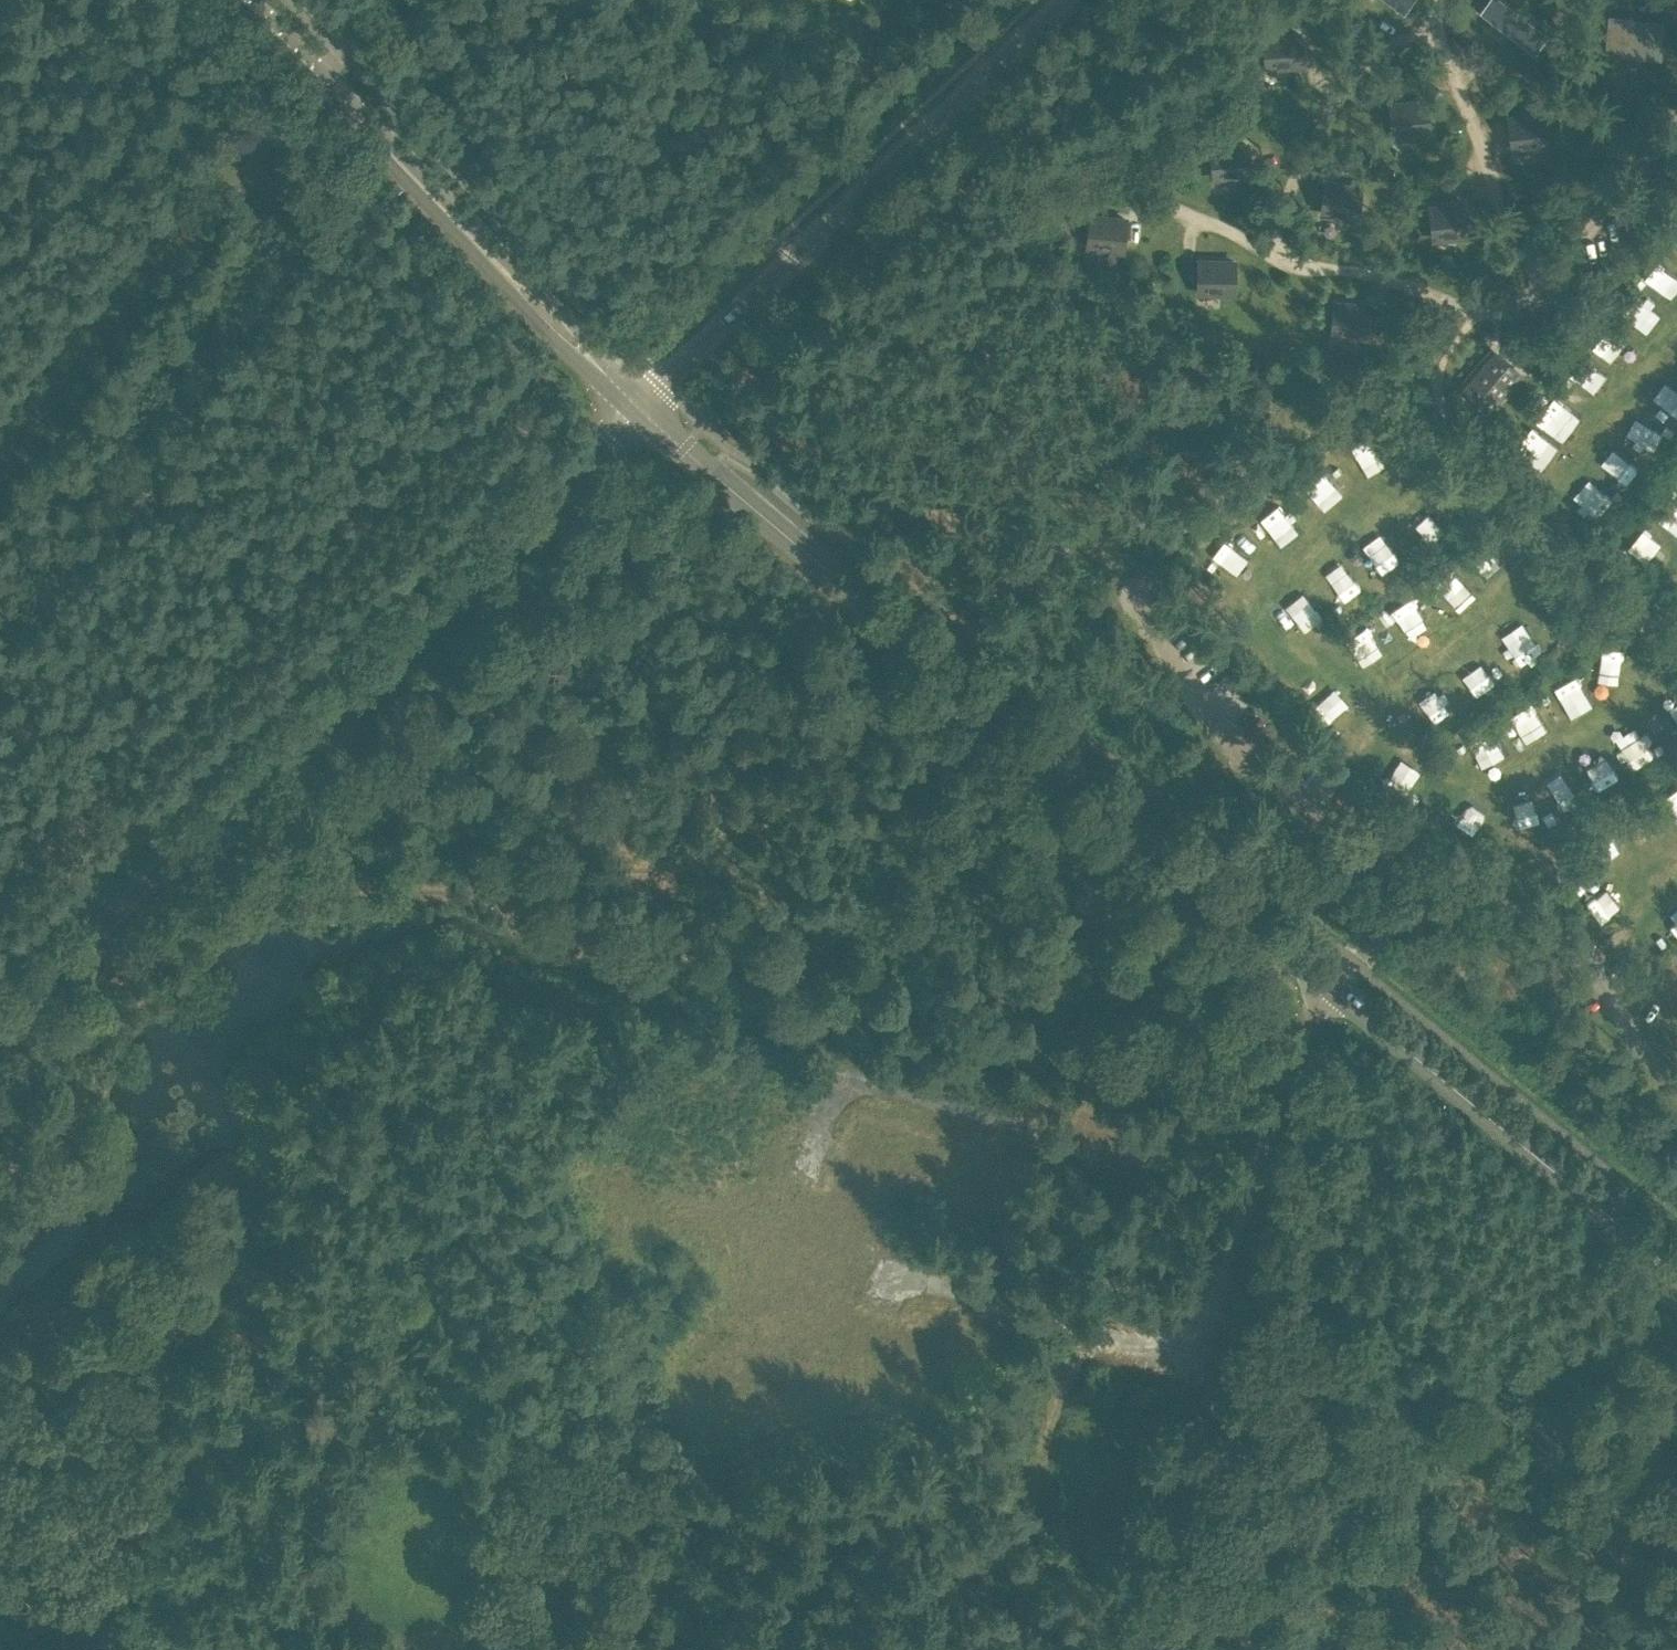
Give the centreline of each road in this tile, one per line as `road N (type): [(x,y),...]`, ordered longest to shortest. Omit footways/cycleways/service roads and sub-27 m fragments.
road 1 (secondary): [(1676,1272),(636,404)]
road 2 (unclassified): [(0,1016),(636,404)]
road 3 (unclassified): [(636,404),(1063,0)]
road 4 (secondary): [(636,404),(239,0)]
road 5 (track): [(237,147),(0,435)]

